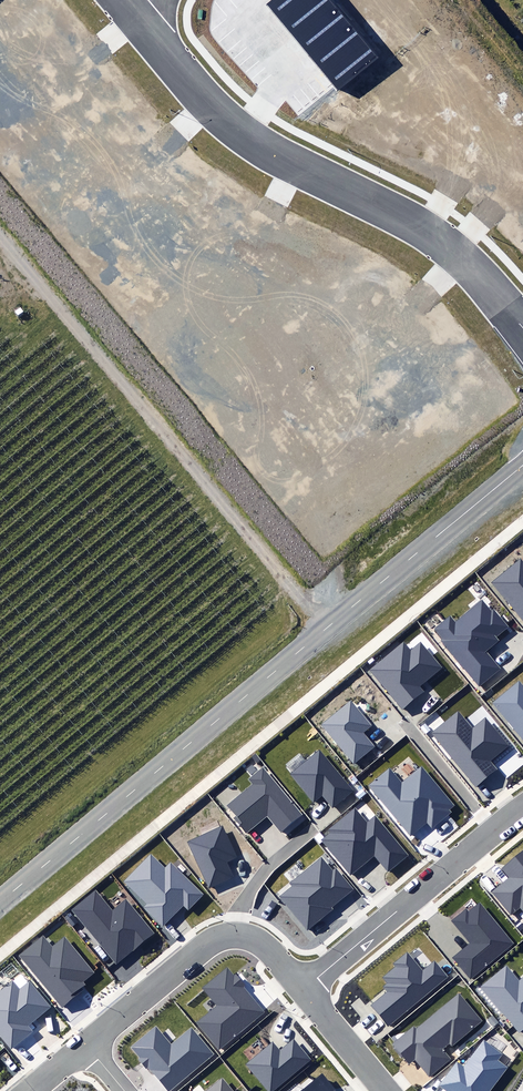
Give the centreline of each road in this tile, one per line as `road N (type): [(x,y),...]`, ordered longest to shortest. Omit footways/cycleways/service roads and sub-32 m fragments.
road 1 (tertiary): [(522,464),(0,902)]
road 2 (residential): [(522,326),(439,239),(270,153),(212,112),(131,9)]
road 3 (residential): [(304,990),(522,806)]
road 4 (residential): [(86,1044),(227,935),(263,942),(304,990)]
road 5 (residential): [(304,990),(387,1090)]

